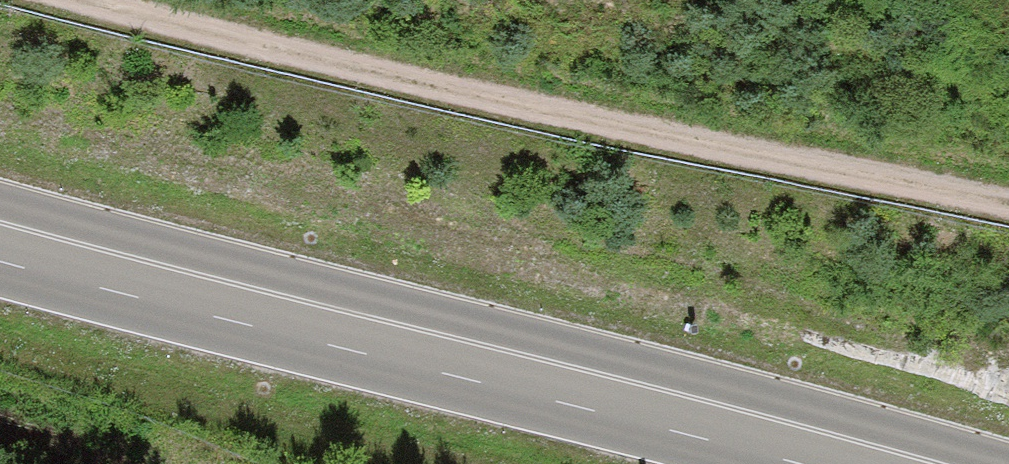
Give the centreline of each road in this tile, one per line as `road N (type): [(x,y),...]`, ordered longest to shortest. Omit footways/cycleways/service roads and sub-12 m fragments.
road 1 (trunk): [(0,228),(880,463)]
road 2 (track): [(1008,200),(334,55),(131,0)]

